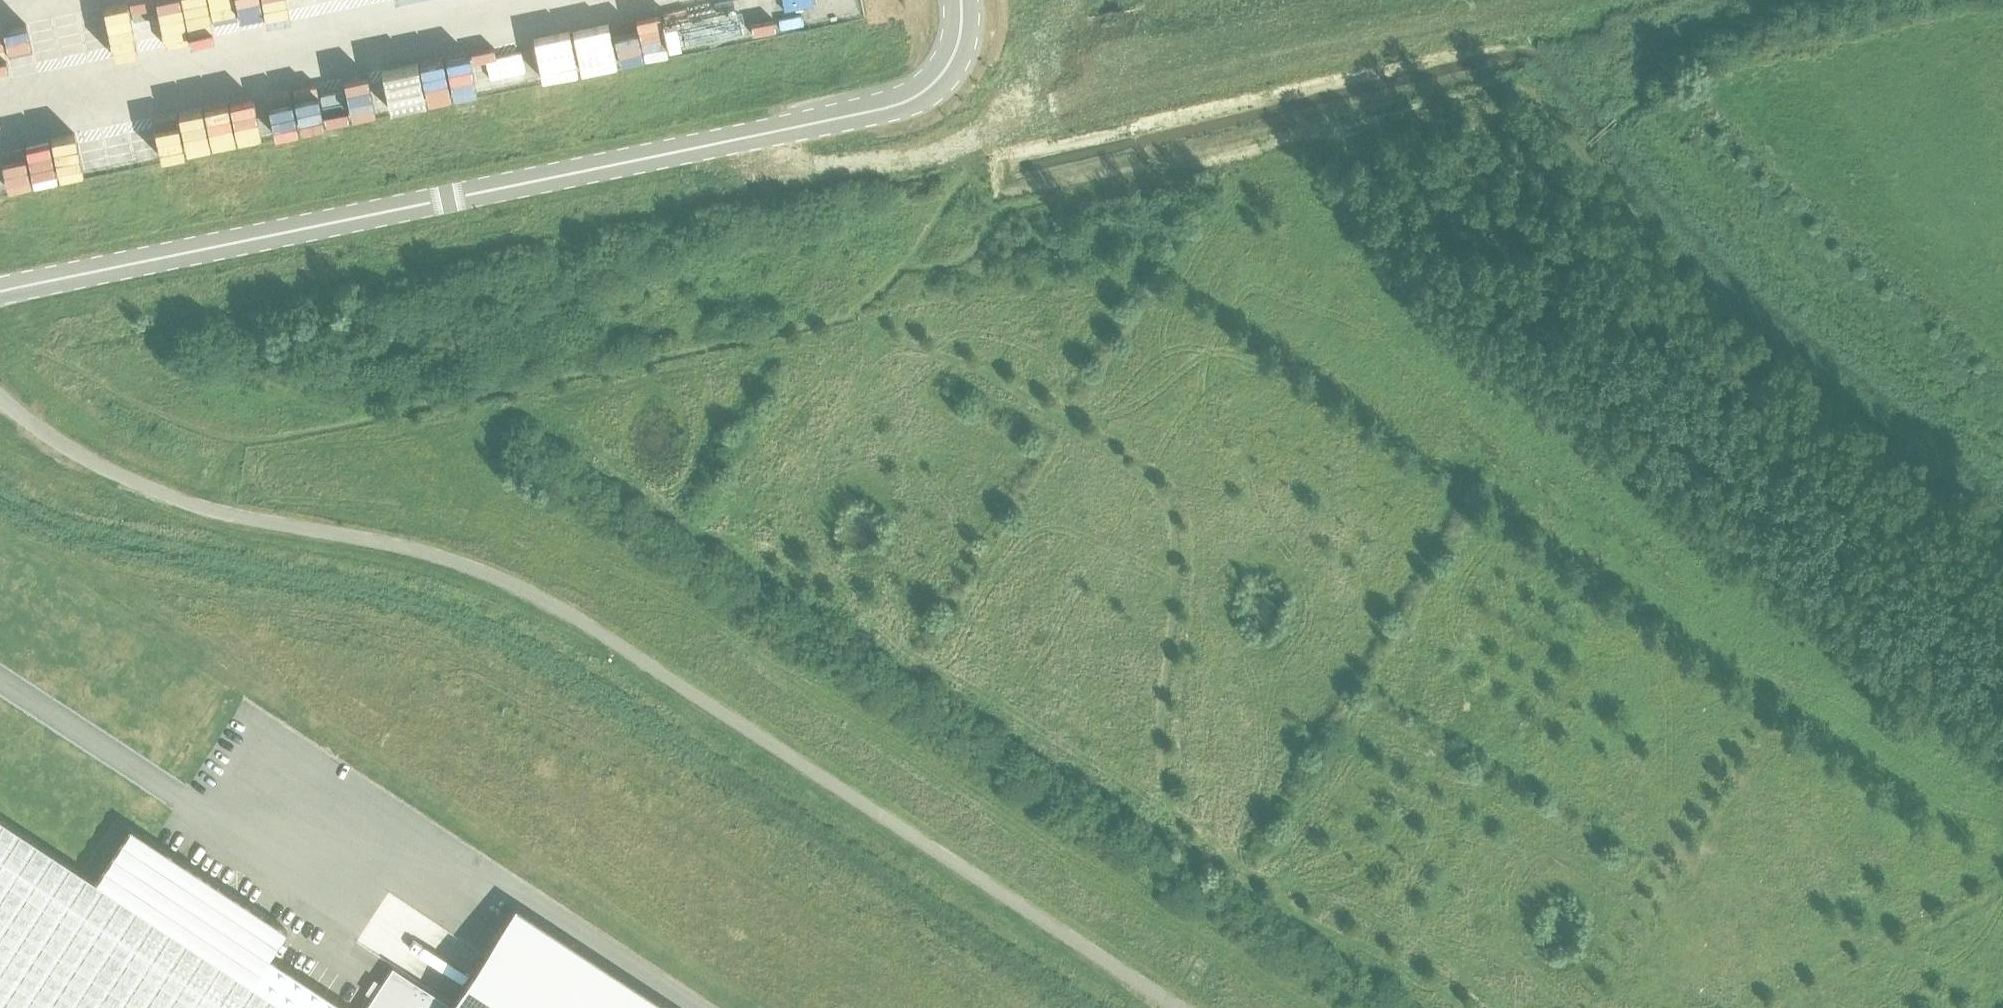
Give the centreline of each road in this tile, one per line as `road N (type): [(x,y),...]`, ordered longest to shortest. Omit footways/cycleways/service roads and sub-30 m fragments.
road 1 (track): [(1483,1007),(1383,929),(1210,855),(1167,716),(1182,513),(1153,474),(1070,405),(952,345),(852,321),(242,438),(188,424),(0,339)]
road 2 (unclassified): [(1180,1007),(557,605),(458,560),(198,502),(90,460),(0,393)]
road 3 (unclassified): [(0,292),(1123,59)]
road 4 (track): [(2002,481),(1820,335),(1531,19),(1611,0)]
road 5 (track): [(2002,865),(1744,1007)]
road 6 (unclassified): [(1385,0),(1123,59)]

